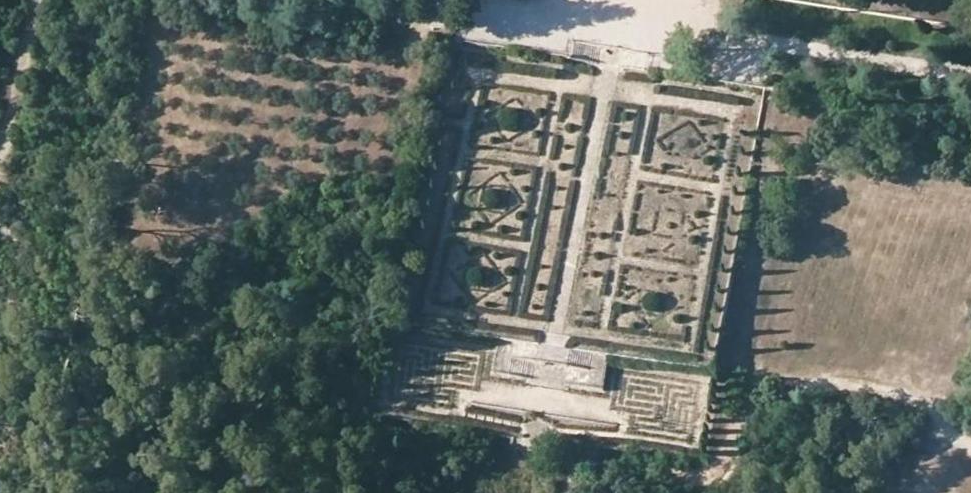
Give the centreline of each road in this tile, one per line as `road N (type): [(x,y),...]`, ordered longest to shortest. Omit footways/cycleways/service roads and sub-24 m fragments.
road 1 (track): [(526,492),(529,475),(584,463),(662,473),(696,487),(719,480),(750,425),(791,387),(915,411),(970,442)]
road 2 (track): [(0,153),(50,0)]

